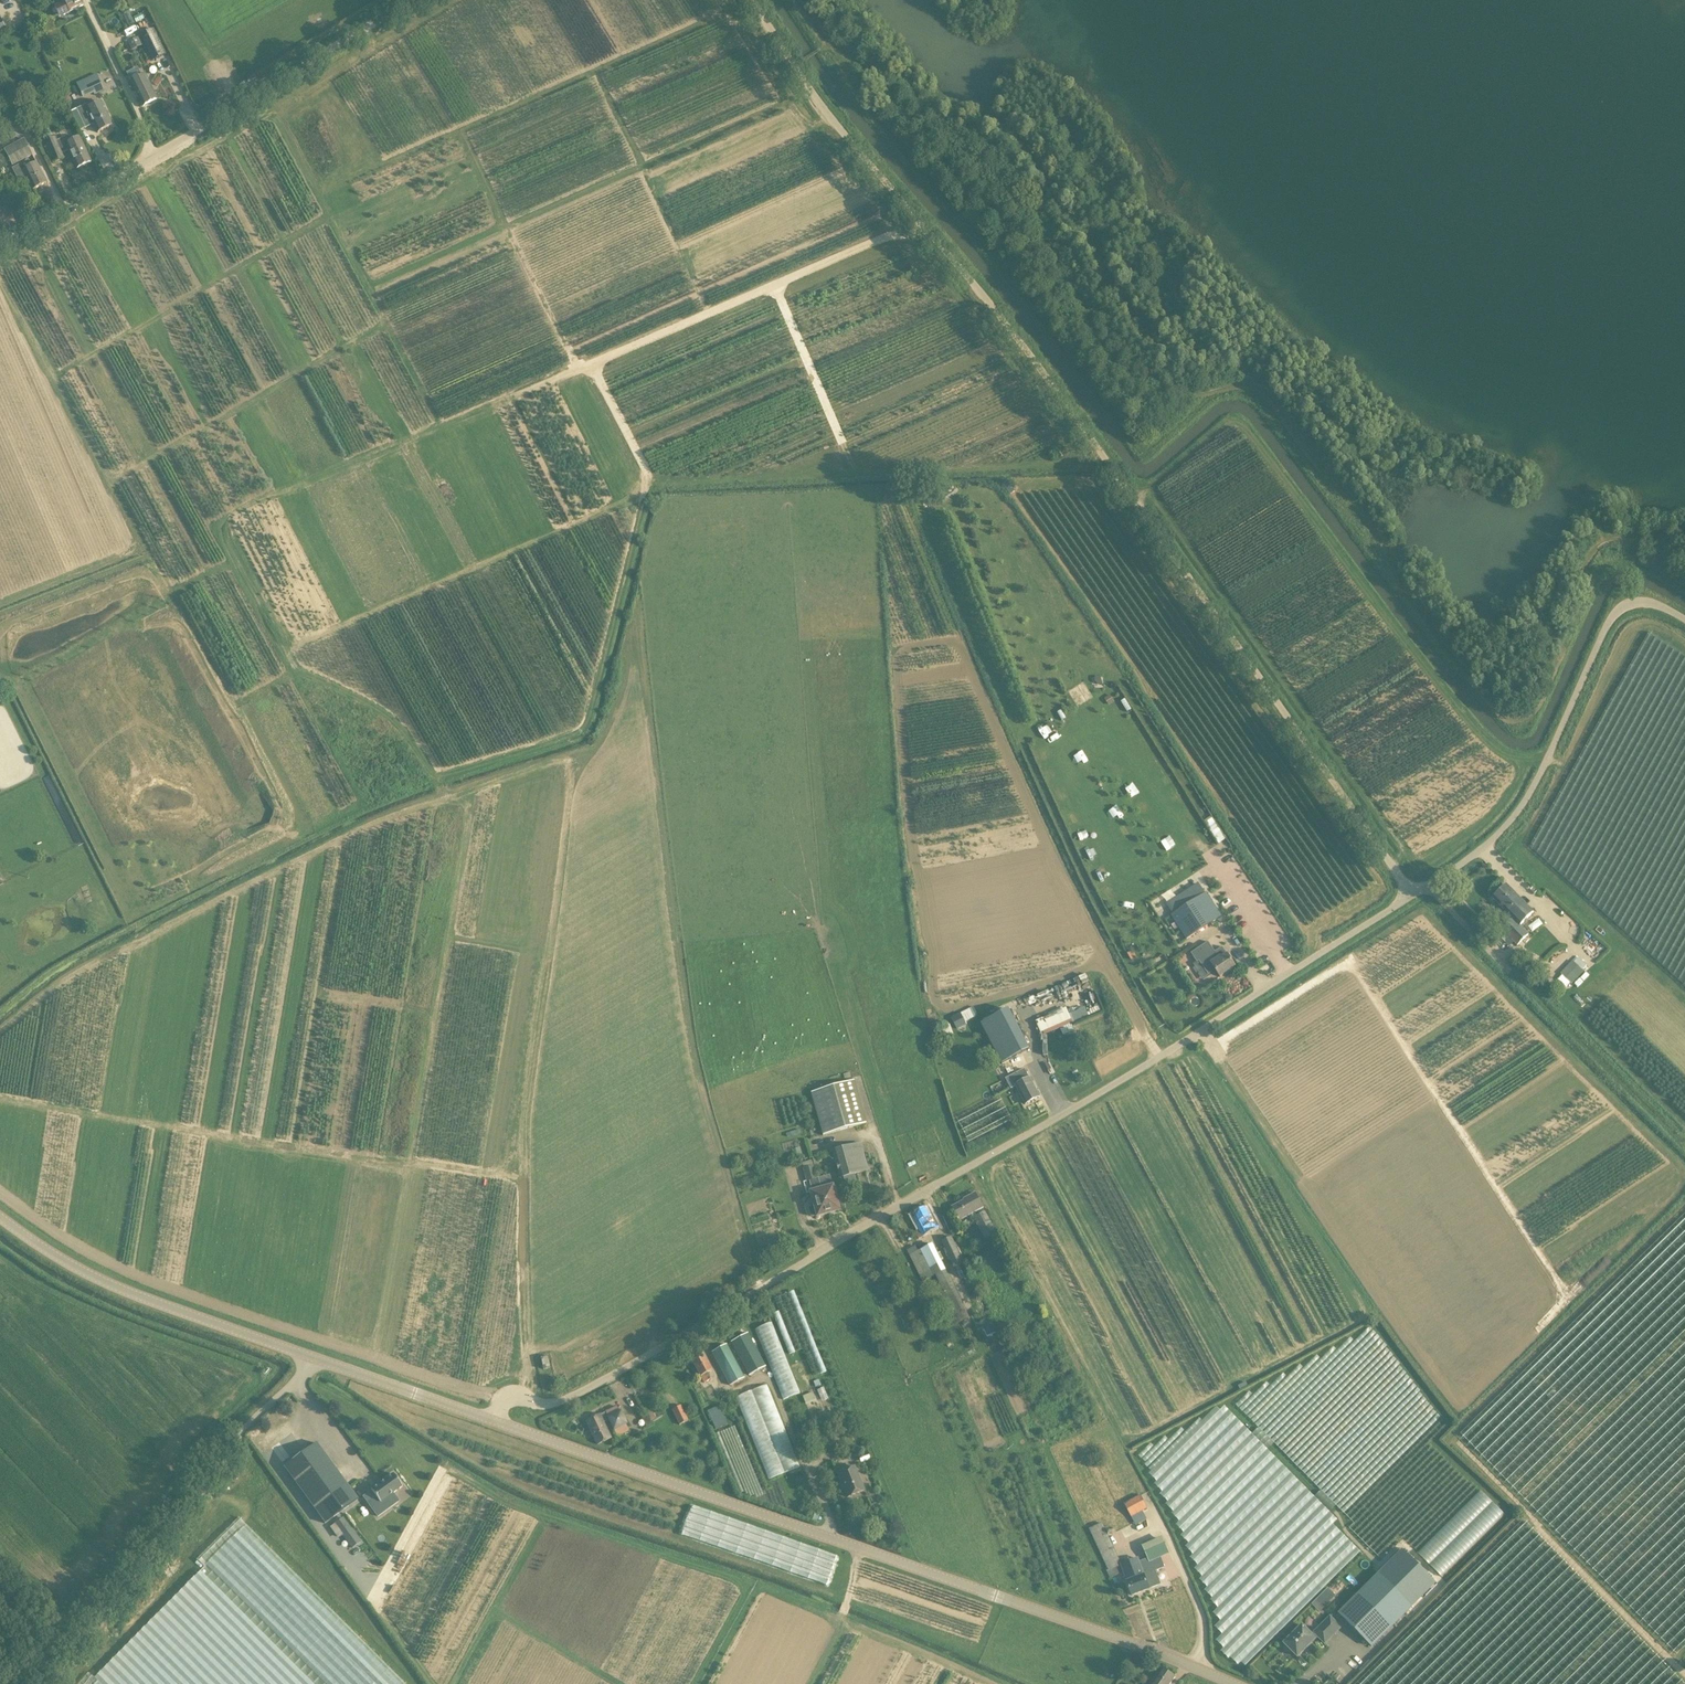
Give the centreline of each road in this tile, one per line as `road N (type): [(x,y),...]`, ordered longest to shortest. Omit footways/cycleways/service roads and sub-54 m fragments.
road 1 (unclassified): [(1412,896),(1029,359),(802,87),(749,0)]
road 2 (unclassified): [(488,1419),(509,1397),(565,1398),(660,1347),(1160,1056),(1412,896)]
road 3 (tertiary): [(1232,1683),(488,1419)]
road 4 (track): [(1131,501),(1238,422),(1462,716),(1500,748),(1548,761)]
road 5 (unclassified): [(1412,896),(1485,851),(1522,808),(1613,614),(1650,603),(1684,621)]
road 6 (unclassified): [(49,1683),(242,1429),(312,1360)]
road 7 (tertiary): [(0,1231),(126,1297),(312,1360)]
road 8 (unclassified): [(160,155),(416,0)]
road 9 (unclassified): [(0,253),(160,155)]
road 10 (tertiary): [(312,1360),(488,1419)]
road 11 (unclassified): [(160,155),(86,0)]

